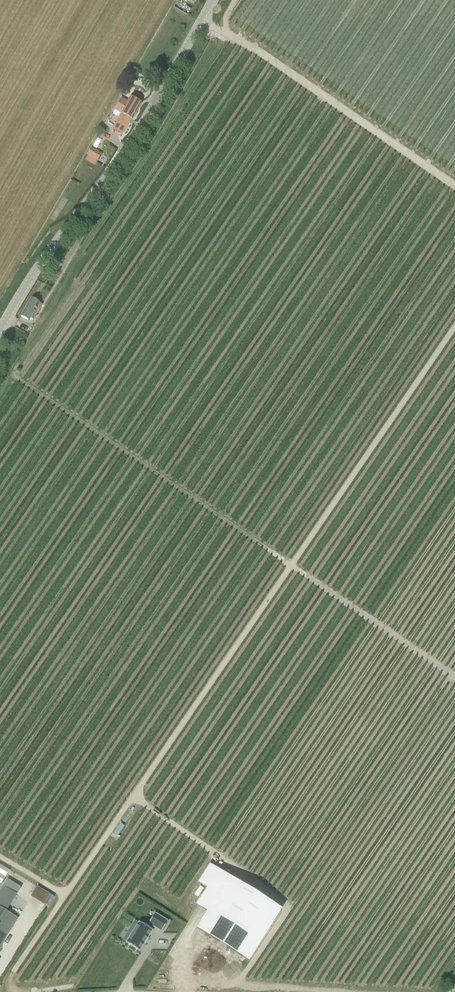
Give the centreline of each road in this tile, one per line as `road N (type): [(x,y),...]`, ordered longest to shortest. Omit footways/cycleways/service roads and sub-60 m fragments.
road 1 (track): [(454,326),(13,971)]
road 2 (track): [(454,678),(12,374)]
road 3 (unclassified): [(0,329),(114,166),(213,0)]
road 4 (track): [(184,983),(240,978),(286,908),(132,796)]
road 5 (track): [(201,21),(454,186)]

